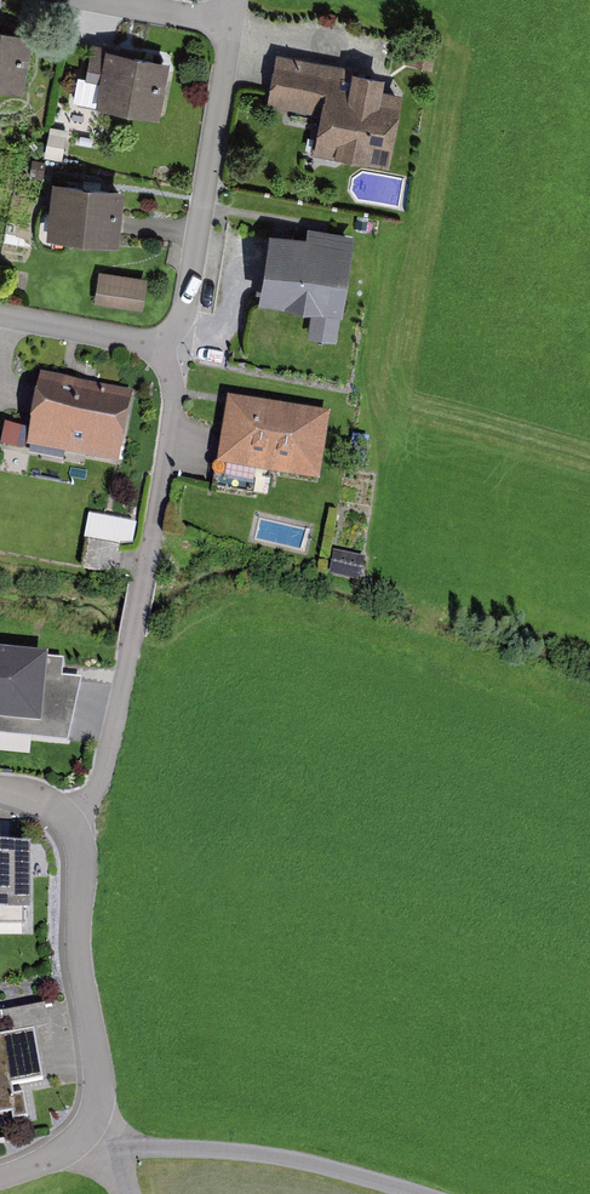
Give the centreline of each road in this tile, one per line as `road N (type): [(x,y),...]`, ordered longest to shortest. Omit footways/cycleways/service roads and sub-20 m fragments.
road 1 (residential): [(150,345),(173,392),(158,507),(100,786),(67,819)]
road 2 (residential): [(67,819),(83,856),(78,940),(99,1107),(70,1147),(0,1177)]
road 3 (residential): [(232,23),(185,304),(168,334),(150,345)]
road 4 (residential): [(150,345),(0,315)]
road 5 (residential): [(232,23),(108,0)]

